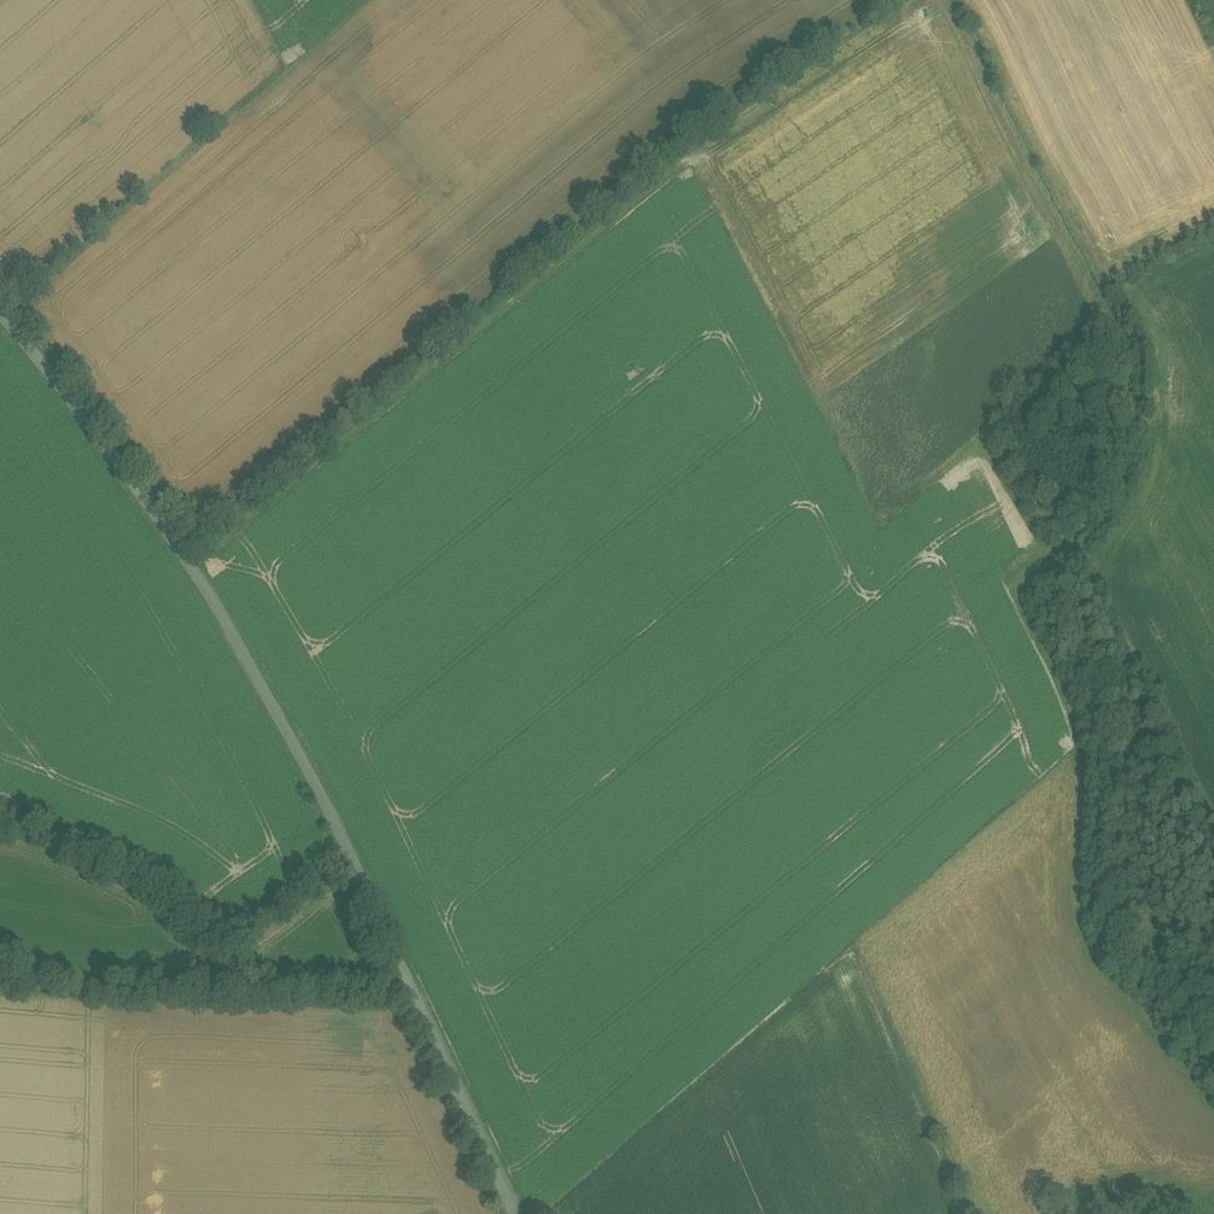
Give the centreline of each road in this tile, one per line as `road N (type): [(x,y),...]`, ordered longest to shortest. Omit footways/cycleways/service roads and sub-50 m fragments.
road 1 (unclassified): [(0,317),(219,610),(408,980),(516,1213)]

